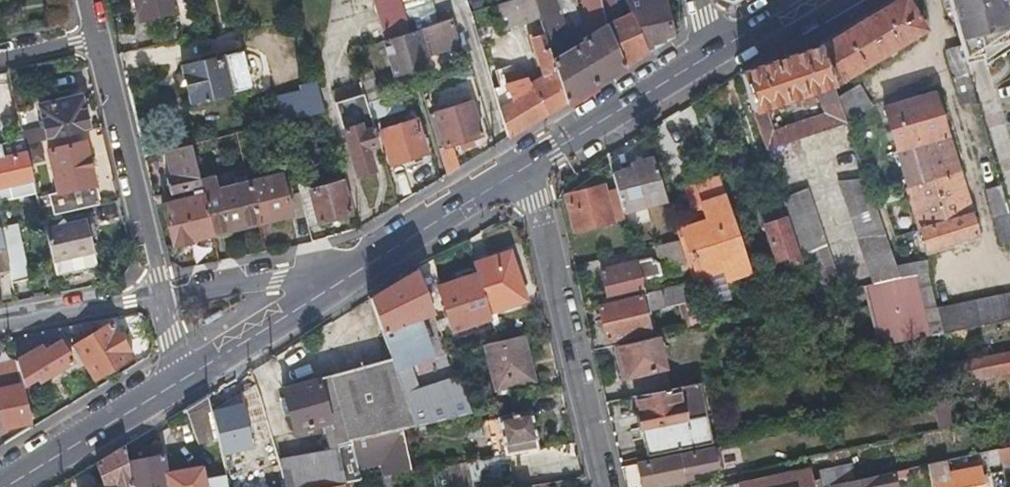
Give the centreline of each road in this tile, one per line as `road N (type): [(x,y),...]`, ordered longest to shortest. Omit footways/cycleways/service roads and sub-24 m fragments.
road 1 (residential): [(604,486),(529,165)]
road 2 (residential): [(96,35),(157,292)]
road 3 (secondary): [(529,165),(714,53)]
road 4 (secondary): [(5,486),(186,379)]
road 5 (secondary): [(186,379),(362,269)]
road 6 (residential): [(362,269),(284,269),(157,292)]
road 7 (secondary): [(362,269),(529,165)]
road 8 (residential): [(157,292),(0,326)]

